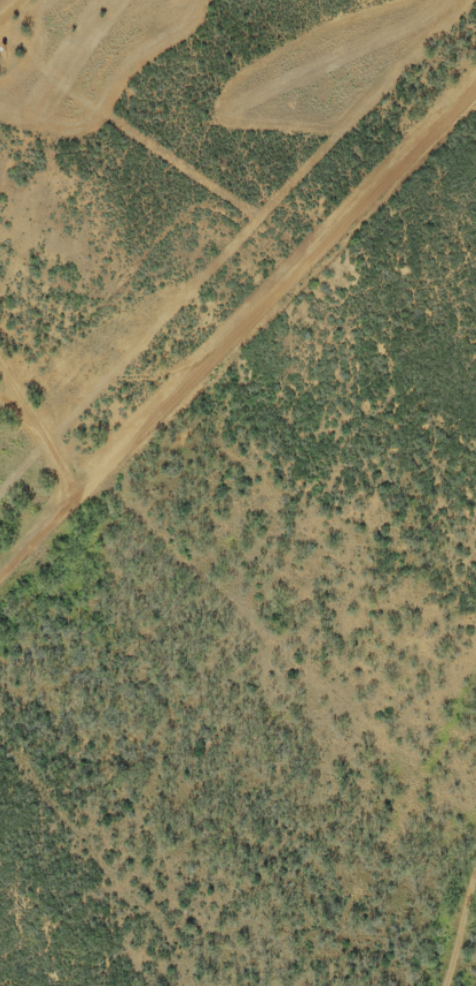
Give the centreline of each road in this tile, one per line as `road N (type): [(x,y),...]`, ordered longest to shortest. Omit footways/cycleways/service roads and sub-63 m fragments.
road 1 (residential): [(475,72),(350,209),(301,234),(297,263),(0,588)]
road 2 (residential): [(301,234),(262,209),(185,248),(69,385),(0,371)]
road 3 (residential): [(475,684),(383,985)]

